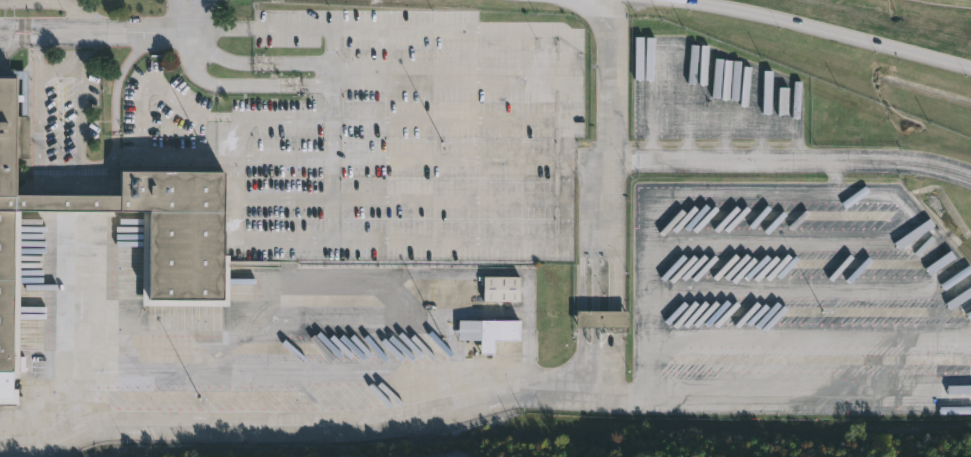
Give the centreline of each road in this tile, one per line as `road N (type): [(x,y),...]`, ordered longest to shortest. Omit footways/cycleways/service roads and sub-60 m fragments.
road 1 (secondary): [(673,0),(970,67)]

